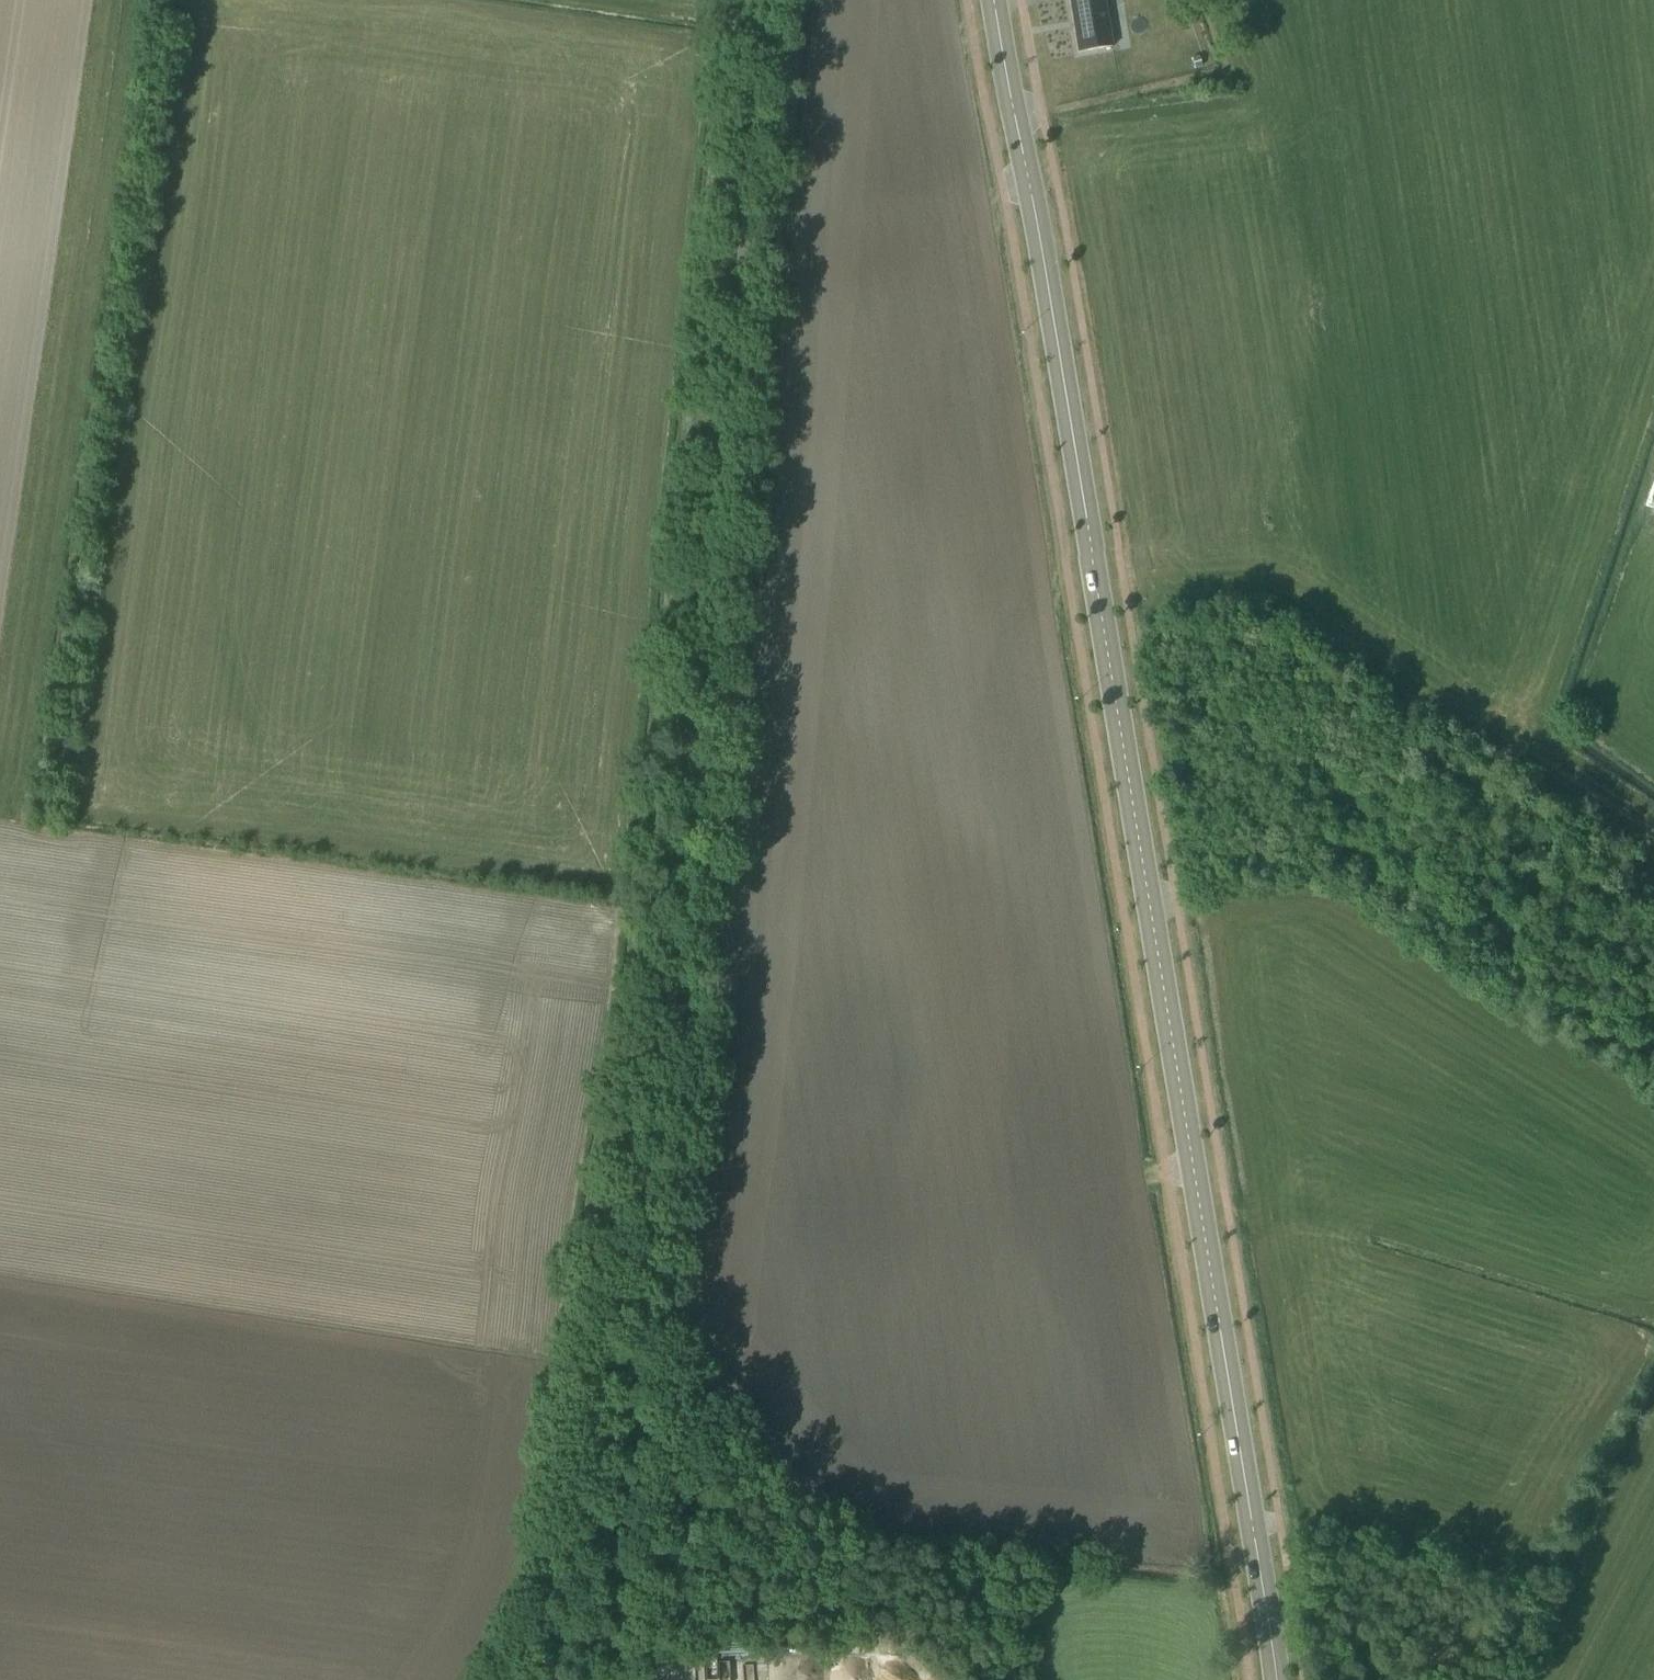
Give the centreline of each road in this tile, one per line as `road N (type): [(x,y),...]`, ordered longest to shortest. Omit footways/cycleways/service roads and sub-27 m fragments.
road 1 (secondary): [(994,0),(1276,1679)]

